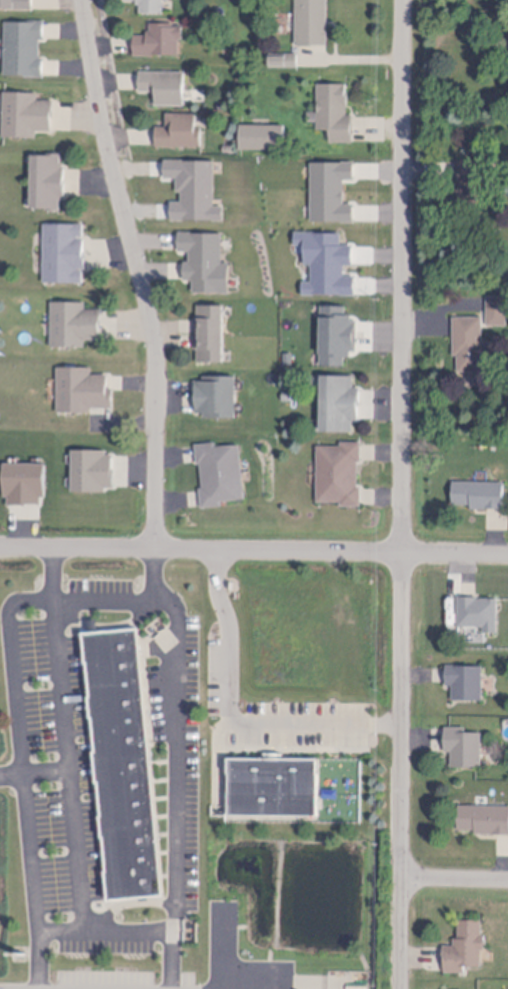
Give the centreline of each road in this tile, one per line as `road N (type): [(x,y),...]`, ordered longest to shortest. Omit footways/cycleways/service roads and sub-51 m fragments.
road 1 (residential): [(83,0),(157,352),(157,548)]
road 2 (residential): [(405,0),(402,553)]
road 3 (residential): [(402,553),(400,988)]
road 4 (residential): [(402,553),(0,547)]

